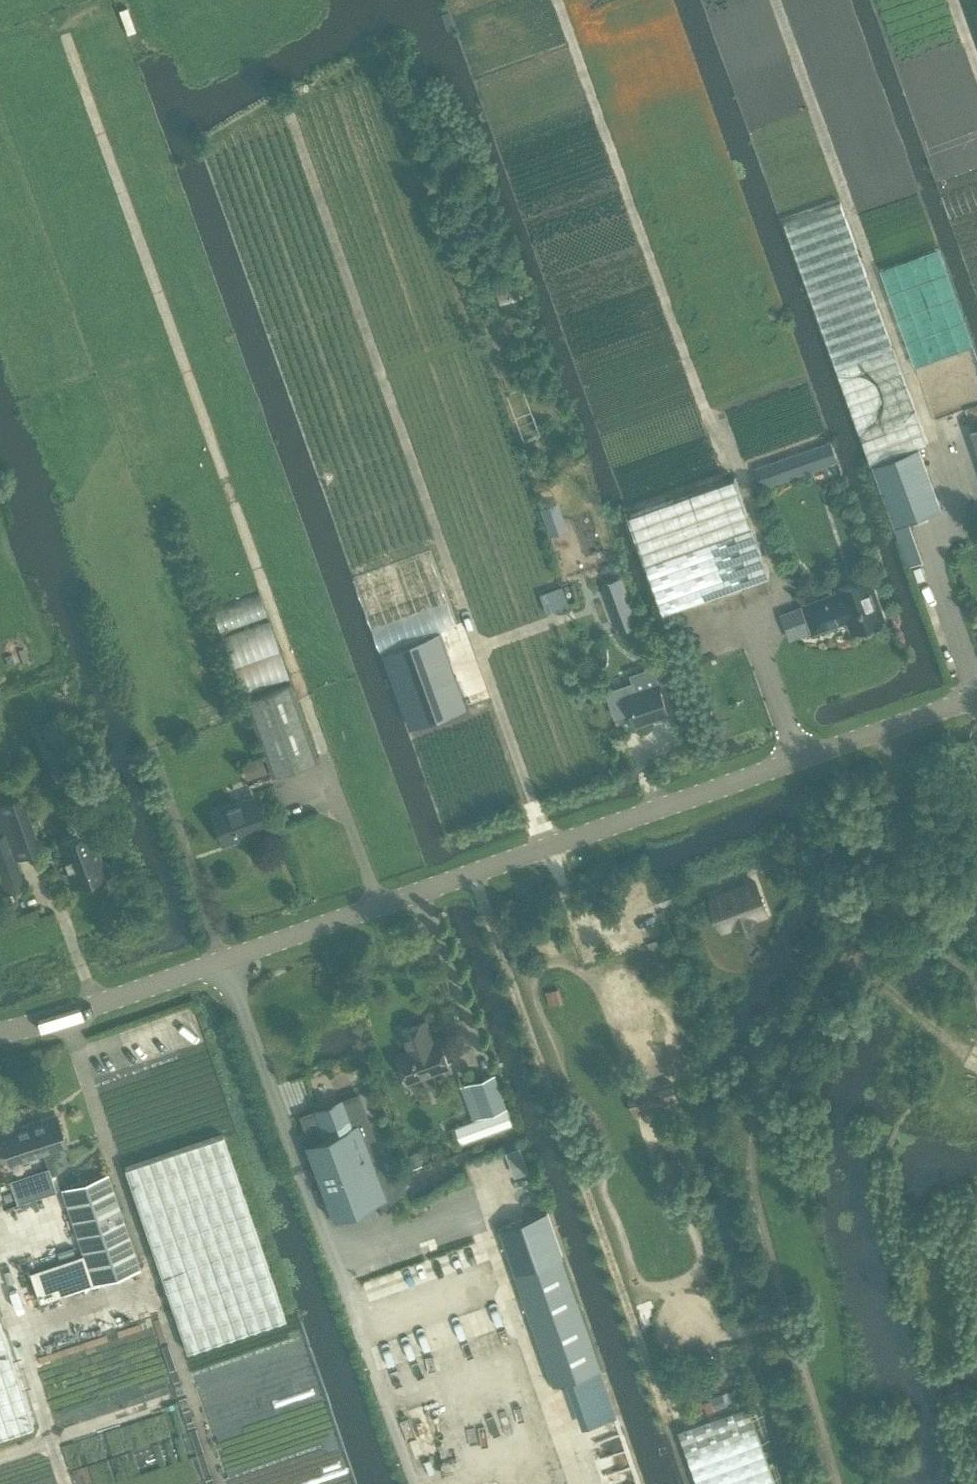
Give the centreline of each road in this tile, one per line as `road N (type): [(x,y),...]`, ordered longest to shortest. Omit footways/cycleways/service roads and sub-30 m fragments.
road 1 (unclassified): [(0,1034),(61,1022),(976,701)]
road 2 (track): [(882,735),(909,802),(914,857),(761,1109),(752,1142),(766,1233),(839,1483)]
road 3 (track): [(548,854),(297,118)]

